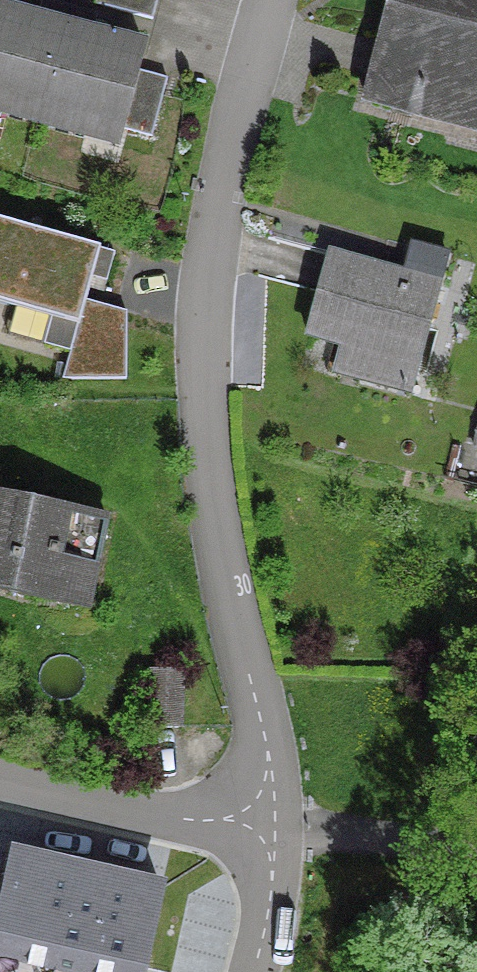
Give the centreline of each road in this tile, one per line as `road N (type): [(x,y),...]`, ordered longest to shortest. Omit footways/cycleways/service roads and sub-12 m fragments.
road 1 (residential): [(264,0),(212,191),(195,344),(204,497),(252,687),(272,817)]
road 2 (residential): [(0,782),(176,824),(272,817)]
road 3 (residential): [(272,817),(267,925),(254,971)]

